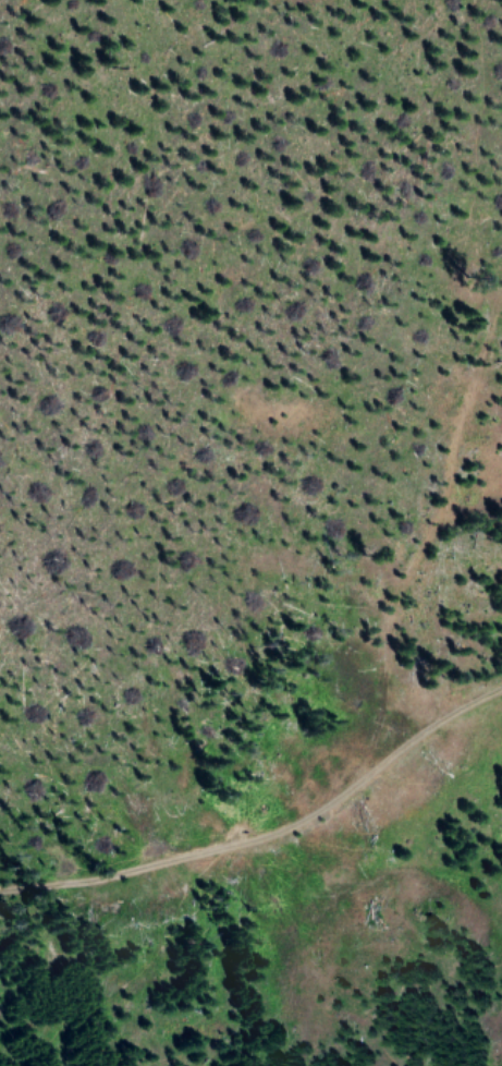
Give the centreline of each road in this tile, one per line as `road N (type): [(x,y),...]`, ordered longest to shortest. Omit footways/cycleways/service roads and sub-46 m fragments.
road 1 (residential): [(0,907),(193,897),(291,858),(370,785),(501,723)]

